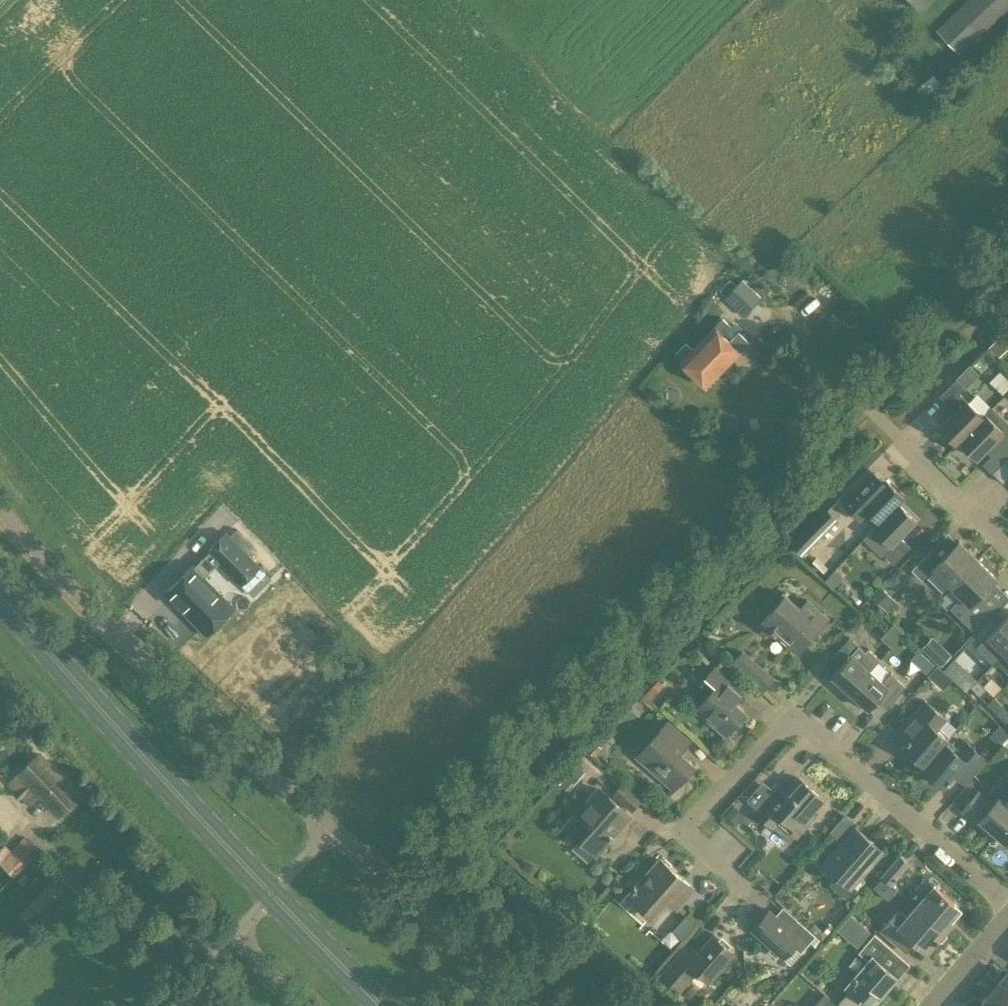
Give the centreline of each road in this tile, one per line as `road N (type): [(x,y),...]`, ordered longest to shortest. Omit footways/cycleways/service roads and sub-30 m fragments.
road 1 (residential): [(1007,902),(793,716),(685,831),(743,884)]
road 2 (unclassified): [(331,827),(43,562),(0,512)]
road 3 (primary): [(271,893),(0,593)]
road 4 (unclassified): [(538,1005),(331,827)]
road 5 (primary): [(380,1005),(271,893)]
road 6 (residential): [(1007,548),(904,446)]
road 7 (unclassified): [(306,1005),(245,940),(250,917),(271,893)]
road 8 (residential): [(929,1005),(1007,915)]

